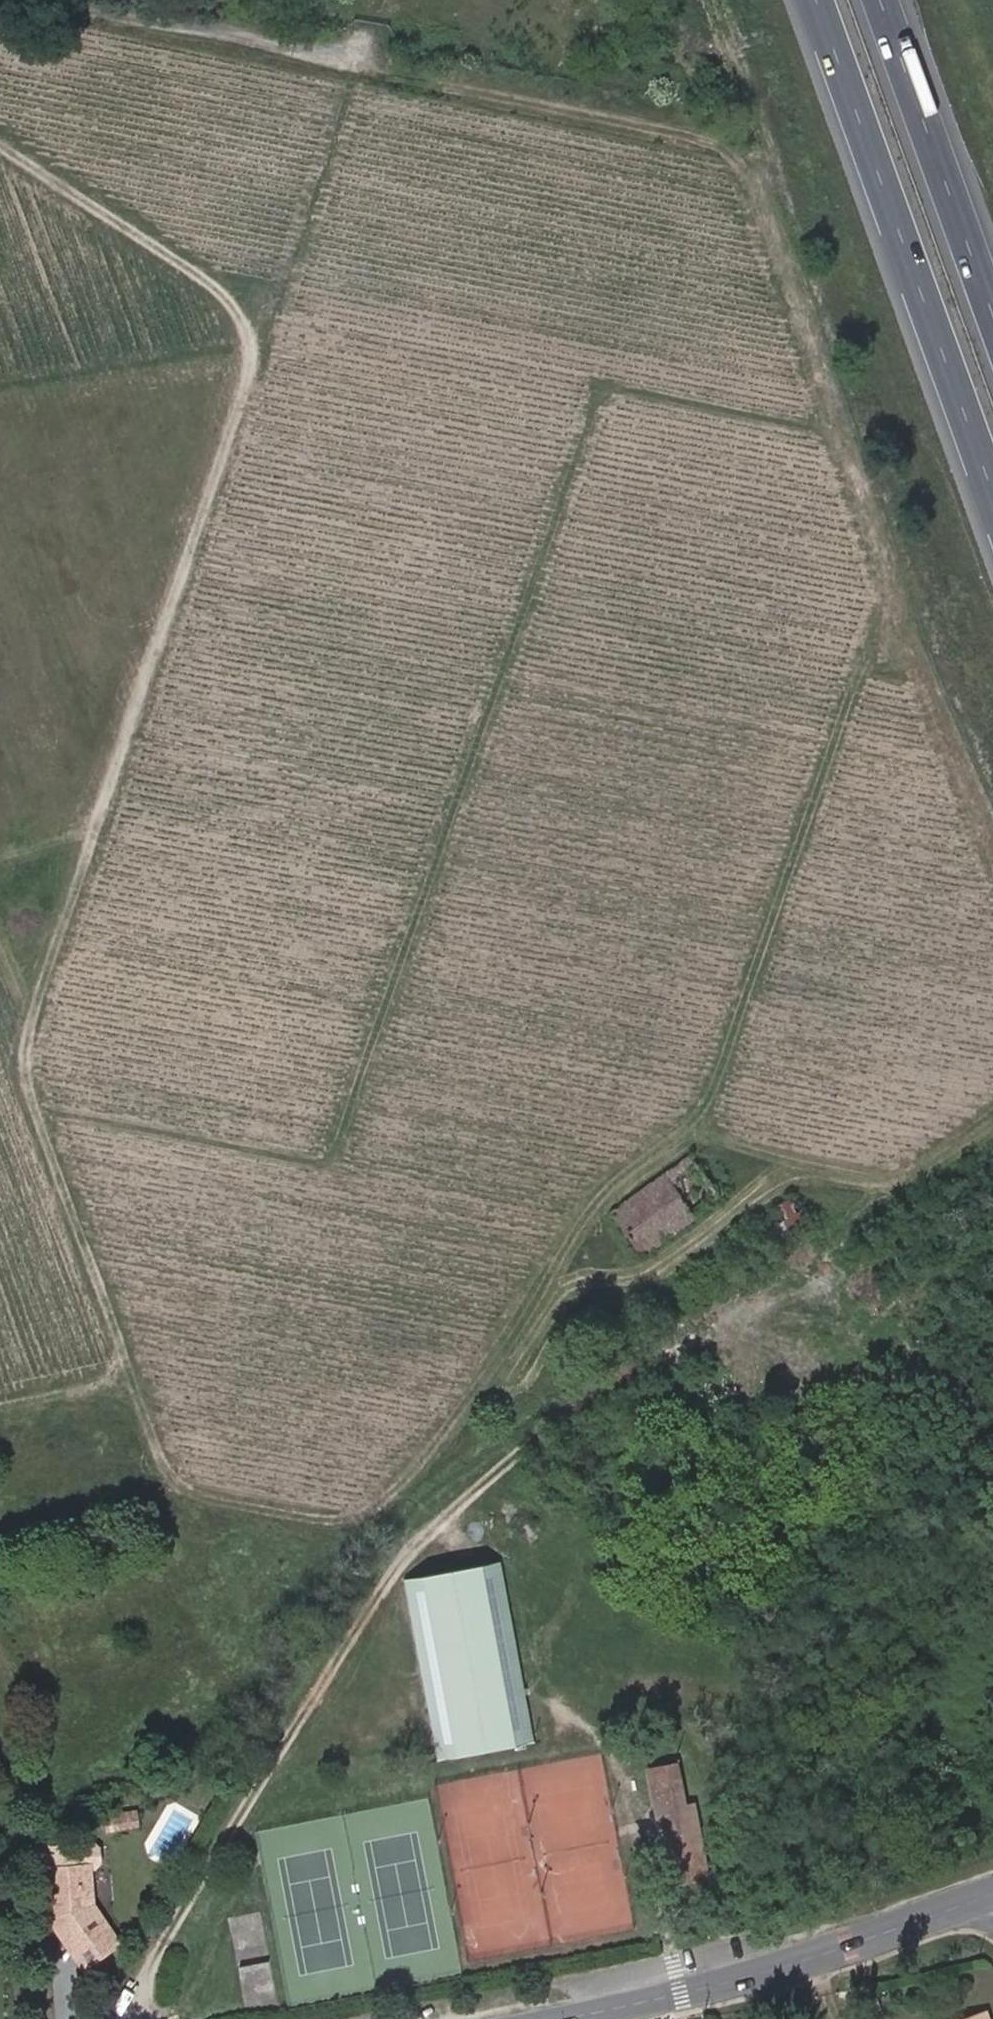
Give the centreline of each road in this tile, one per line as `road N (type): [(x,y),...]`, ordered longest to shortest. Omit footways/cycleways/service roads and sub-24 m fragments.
road 1 (track): [(86,0),(720,128)]
road 2 (motorway): [(824,0),(992,483)]
road 3 (tertiary): [(571,2018),(682,1994),(992,1895)]
road 4 (motorway): [(992,299),(888,0)]

